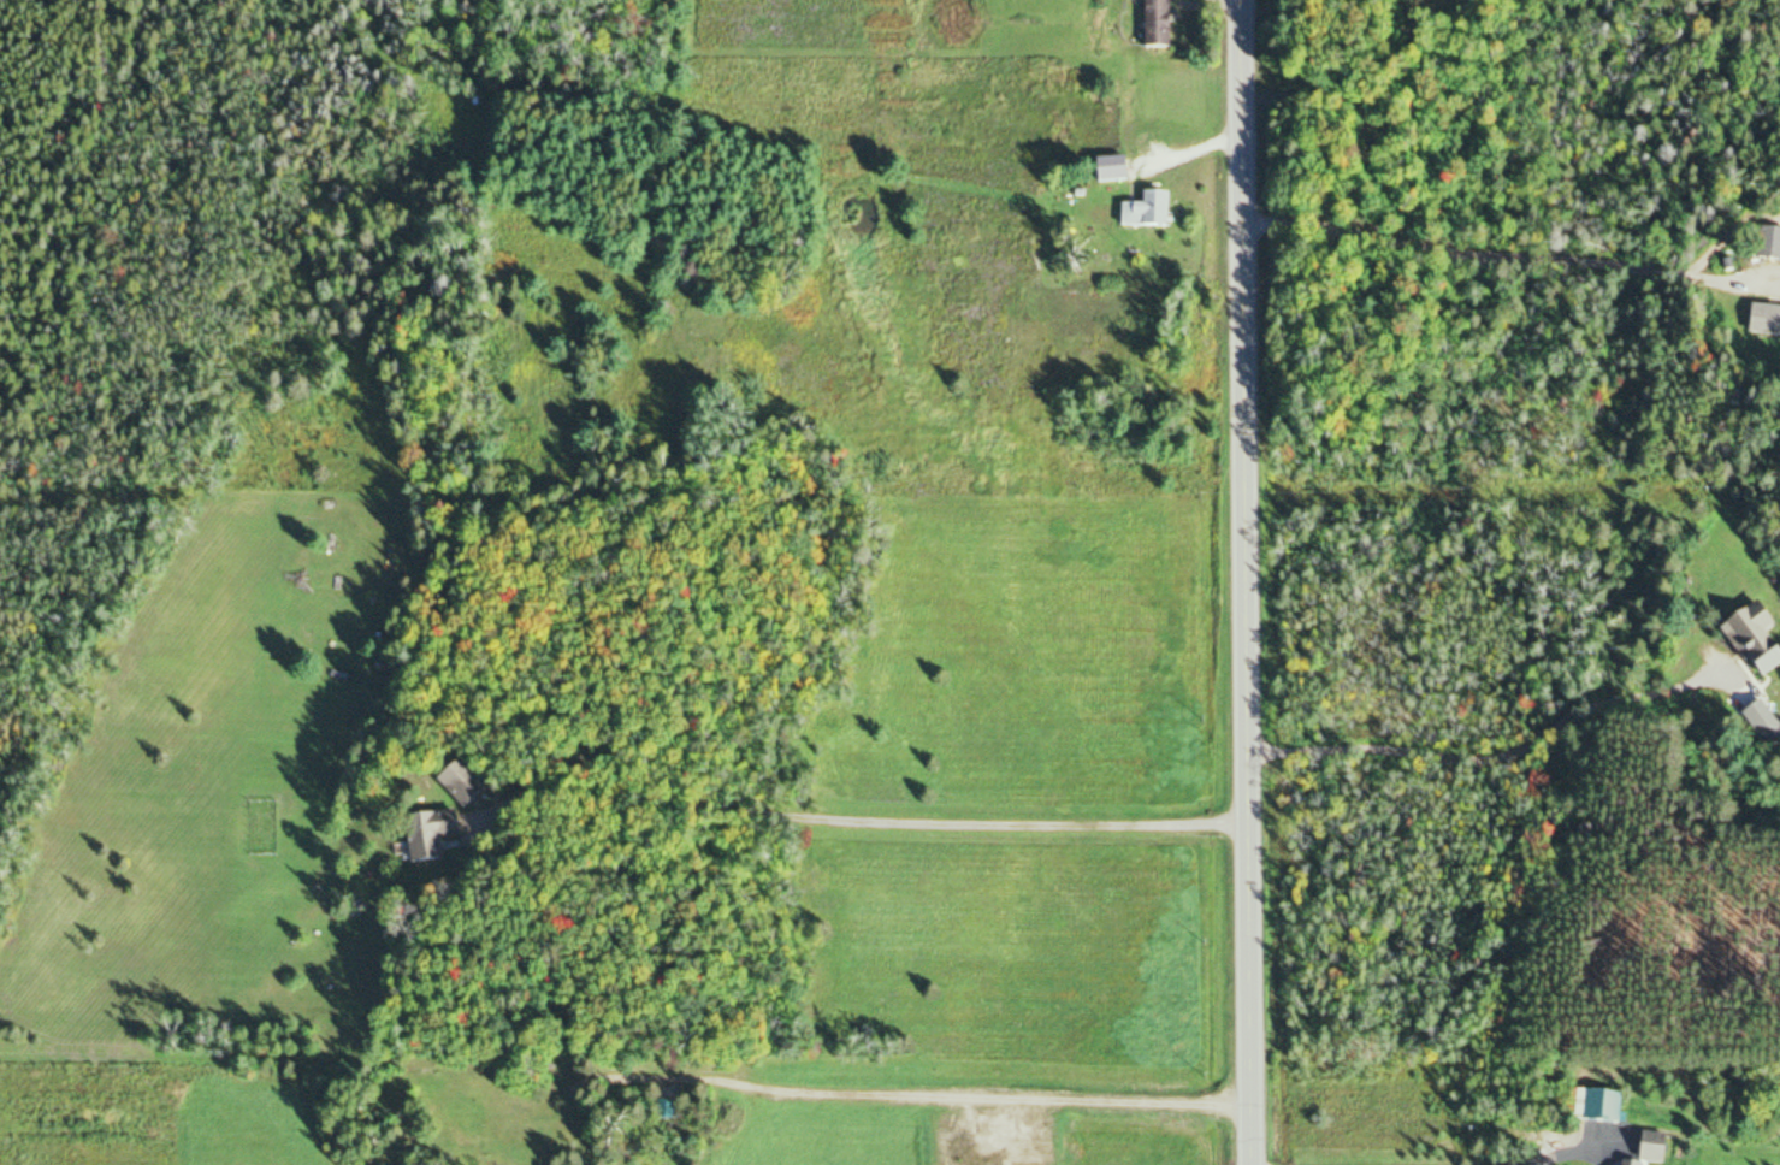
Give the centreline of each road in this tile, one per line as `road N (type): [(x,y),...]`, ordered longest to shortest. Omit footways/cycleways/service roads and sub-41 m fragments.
road 1 (tertiary): [(1251,1164),(1243,0)]

